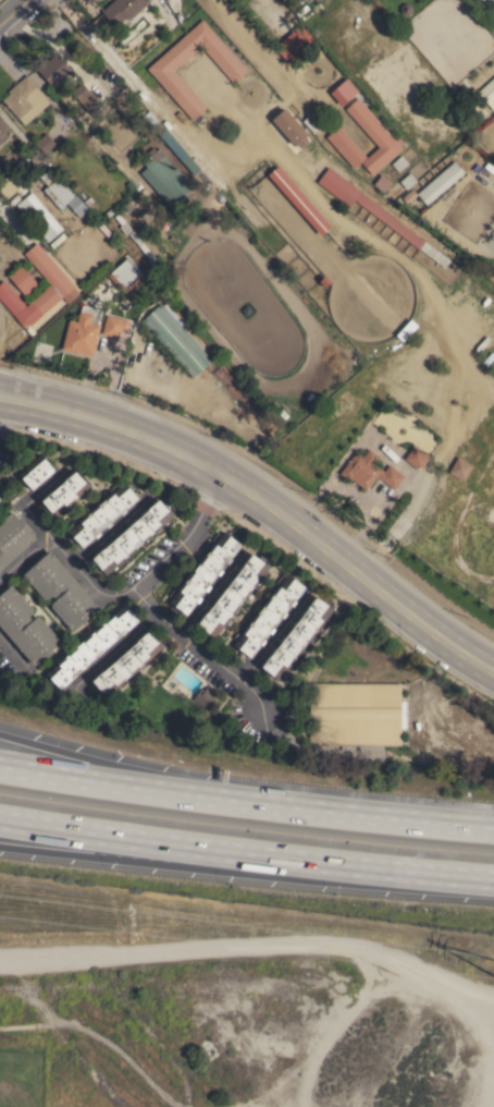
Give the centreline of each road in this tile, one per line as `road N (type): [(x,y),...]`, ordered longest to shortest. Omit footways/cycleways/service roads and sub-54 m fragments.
road 1 (primary): [(493,674),(229,477),(78,412),(0,396)]
road 2 (track): [(0,959),(343,941),(493,1002)]
road 3 (motorway): [(0,820),(493,881)]
road 4 (motorway): [(0,844),(493,882)]
road 5 (motorway): [(493,828),(213,799)]
road 6 (motorway): [(213,799),(0,736)]
road 7 (motorway): [(213,799),(0,768)]

